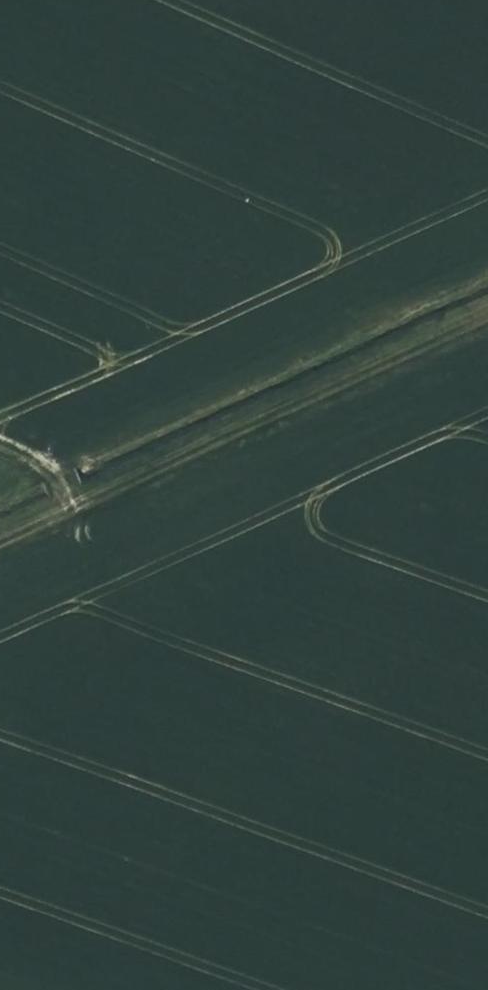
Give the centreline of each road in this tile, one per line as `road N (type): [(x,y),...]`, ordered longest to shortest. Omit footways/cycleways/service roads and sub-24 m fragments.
road 1 (track): [(487,312),(0,534)]

